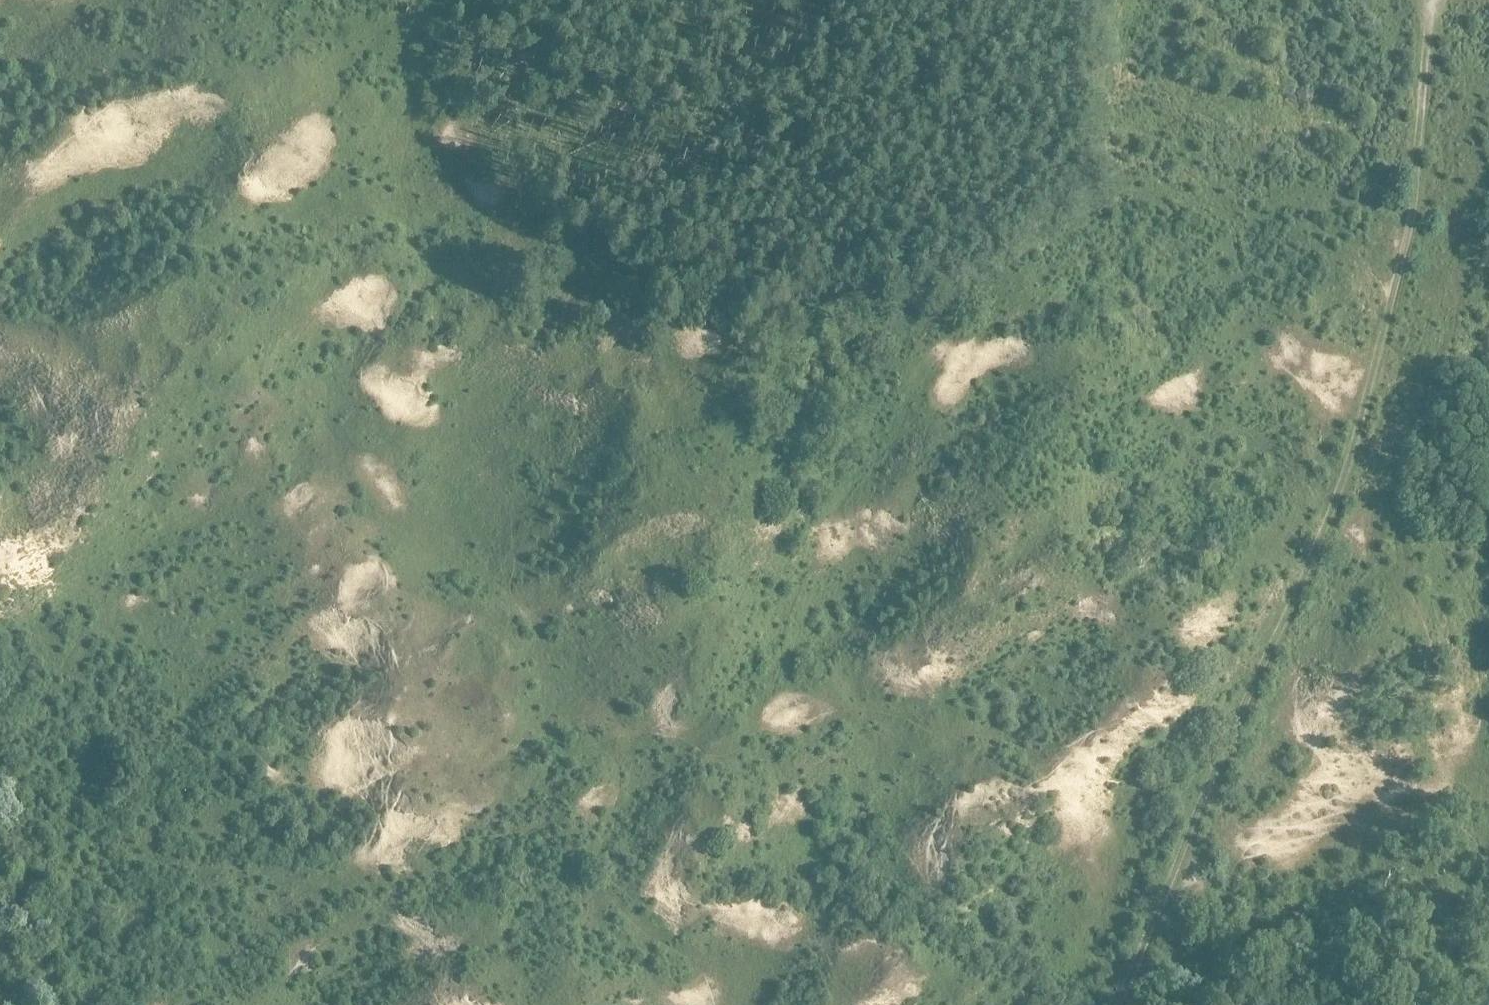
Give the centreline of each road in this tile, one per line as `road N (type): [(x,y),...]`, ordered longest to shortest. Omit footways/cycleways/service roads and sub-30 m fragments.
road 1 (track): [(1126,1004),(1349,464),(1441,0)]

